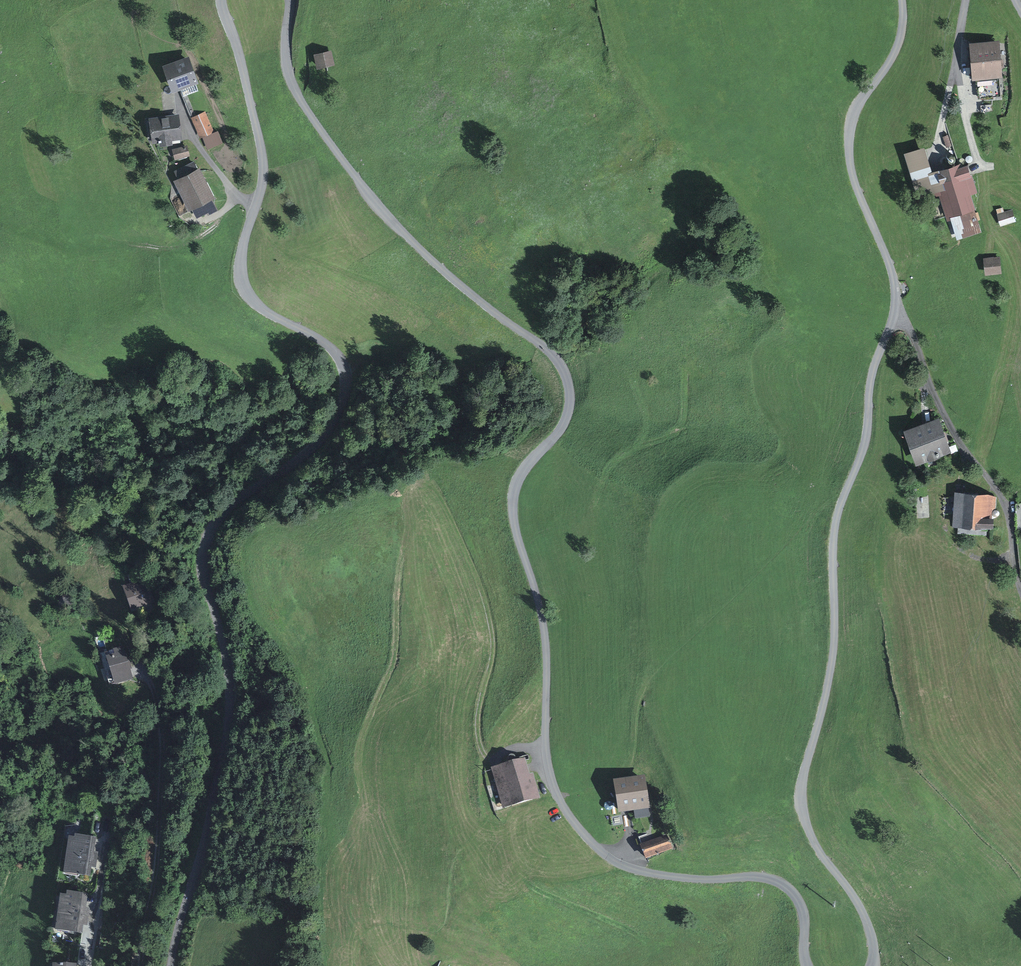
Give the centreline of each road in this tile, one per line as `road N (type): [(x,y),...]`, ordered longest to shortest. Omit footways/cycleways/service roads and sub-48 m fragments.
road 1 (unclassified): [(807,965),(803,914),(781,884),(628,868),(602,852),(557,796),(546,750),(546,643),(512,502),(521,473),(567,419),(566,376),(552,354),(422,251),(356,177),(293,85),(291,0)]
road 2 (unclassified): [(222,0),(263,163),(241,276),(260,308),(329,347),(346,377),(339,411),(320,441),(230,506),(204,545),(228,717),(173,965)]
road 3 (unclassified): [(902,0),(900,40),(850,130),(854,181),(891,267),(897,306),(871,379),(866,439),(835,526),(833,650),(800,797),(813,841),(867,922),(872,965)]
road 4 (residential): [(91,965),(103,835)]

